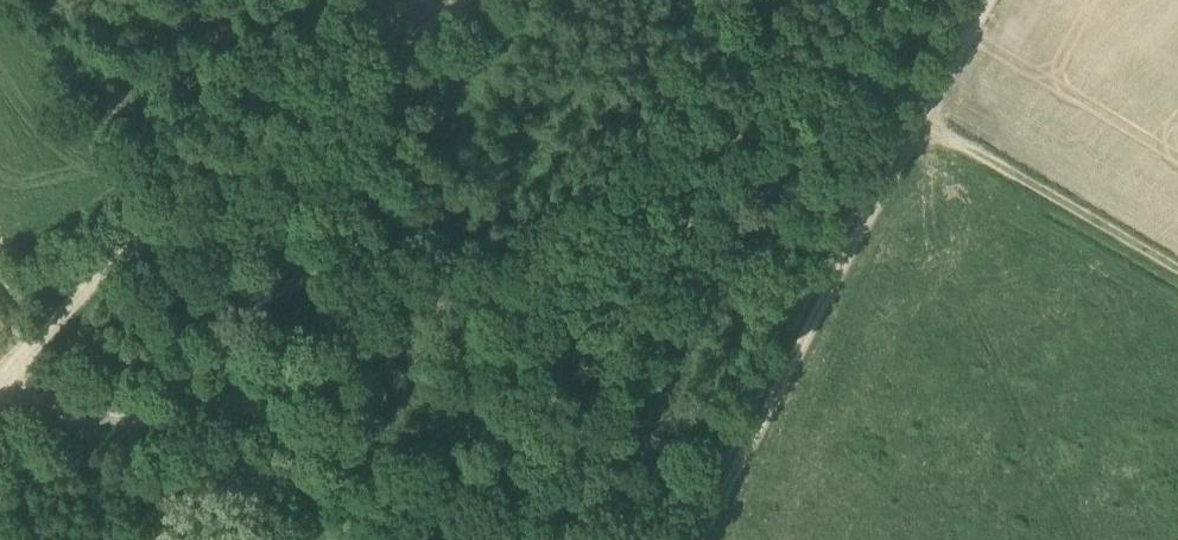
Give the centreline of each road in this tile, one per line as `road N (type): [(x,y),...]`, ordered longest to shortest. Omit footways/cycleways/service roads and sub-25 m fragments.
road 1 (track): [(990,0),(697,539)]
road 2 (track): [(30,354),(241,155),(383,63),(459,0)]
road 3 (track): [(475,539),(267,410),(111,419),(28,396)]
road 4 (track): [(1177,270),(909,118)]
road 5 (track): [(157,229),(250,394)]

